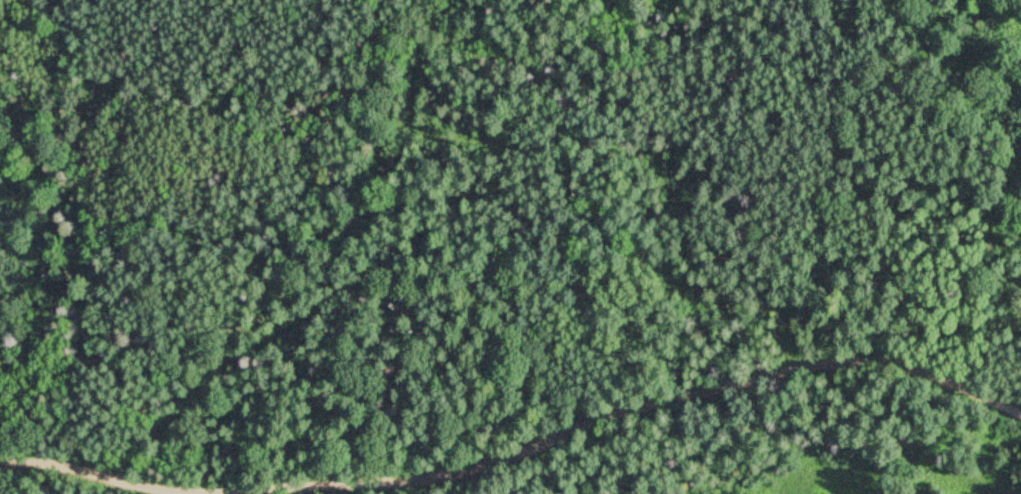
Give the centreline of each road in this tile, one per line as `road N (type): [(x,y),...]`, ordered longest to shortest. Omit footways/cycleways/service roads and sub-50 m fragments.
road 1 (residential): [(0,461),(47,459),(153,488),(238,492),(375,476),(471,463),(778,366),(844,356),(899,359),(1020,413)]

